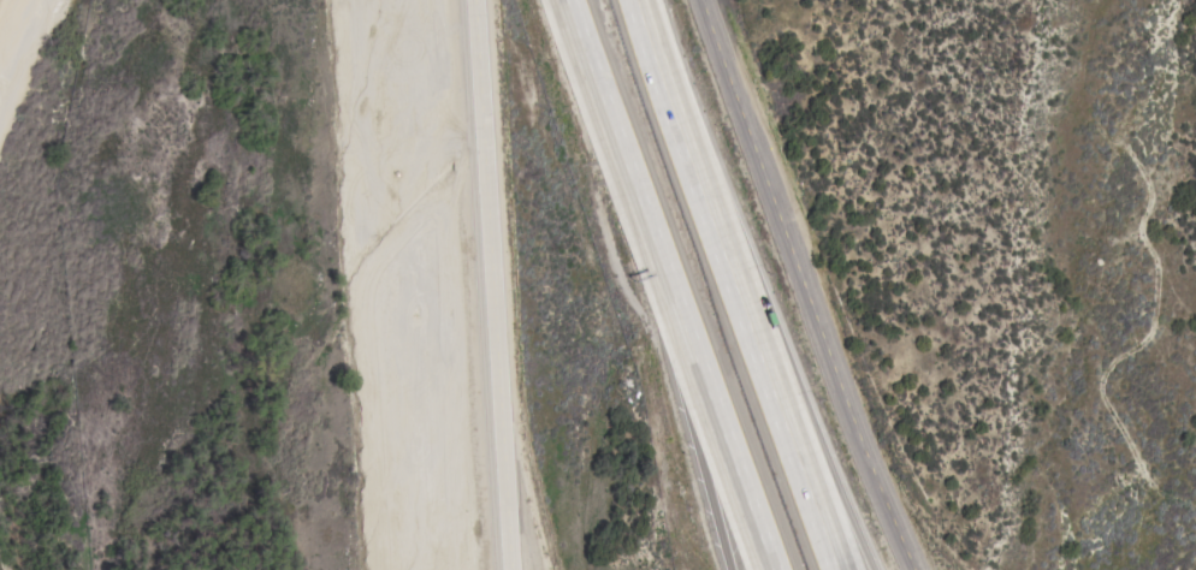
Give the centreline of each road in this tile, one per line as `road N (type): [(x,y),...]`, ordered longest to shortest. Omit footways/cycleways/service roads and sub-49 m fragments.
road 1 (residential): [(704,0),(921,569)]
road 2 (motorway): [(841,569),(640,0)]
road 3 (tertiary): [(479,0),(514,569)]
road 4 (motorway): [(885,569),(685,136)]
road 5 (motorway): [(618,146),(771,569)]
road 6 (motorway): [(618,146),(689,406)]
road 7 (motorway): [(689,406),(733,569)]
road 8 (motorway): [(566,0),(618,146)]

